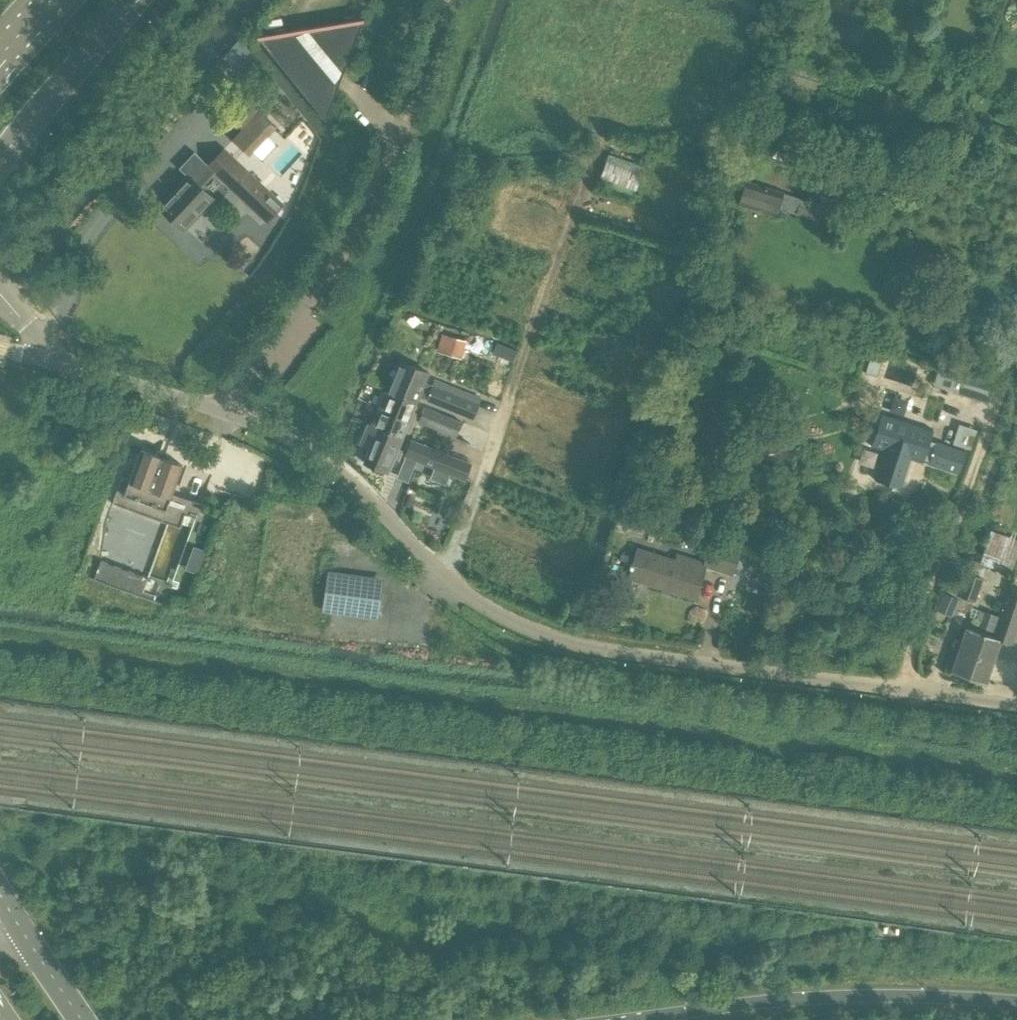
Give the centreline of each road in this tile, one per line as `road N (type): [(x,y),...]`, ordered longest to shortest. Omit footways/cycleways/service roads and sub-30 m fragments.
road 1 (unclassified): [(1016,705),(548,637),(471,597),(333,465),(219,408)]
road 2 (secondary): [(1016,1003),(825,999),(653,1019)]
road 3 (unclassified): [(219,408),(363,227),(408,114)]
road 4 (unclassified): [(219,408),(54,363),(0,297)]
road 5 (secondary): [(0,169),(138,0)]

